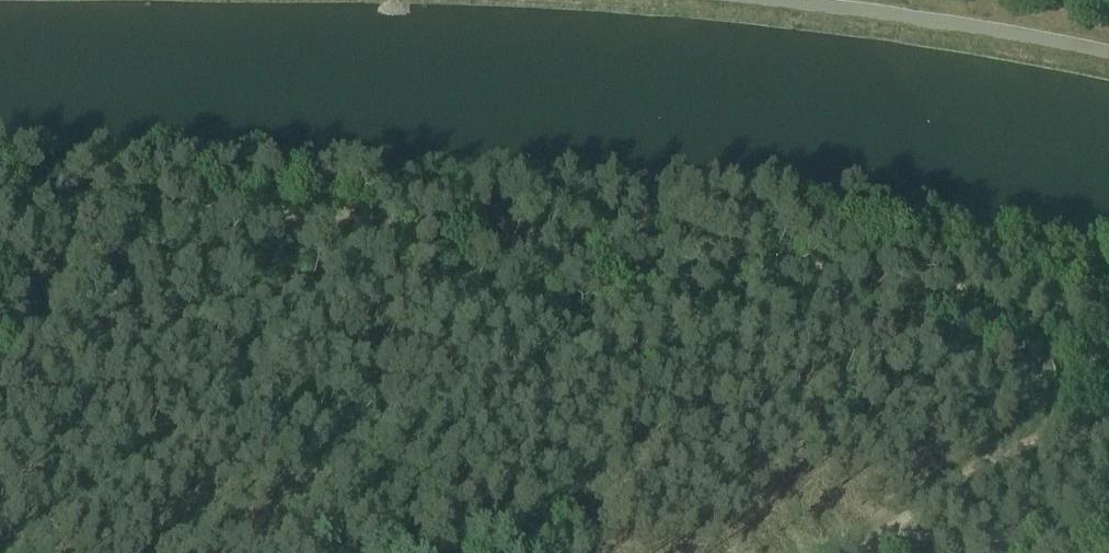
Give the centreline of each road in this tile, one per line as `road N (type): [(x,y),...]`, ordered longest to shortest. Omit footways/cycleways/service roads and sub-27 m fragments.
road 1 (track): [(1108,259),(910,219),(603,175),(0,158)]
road 2 (track): [(884,534),(1108,546)]
road 3 (track): [(1045,442),(950,487),(884,534)]

